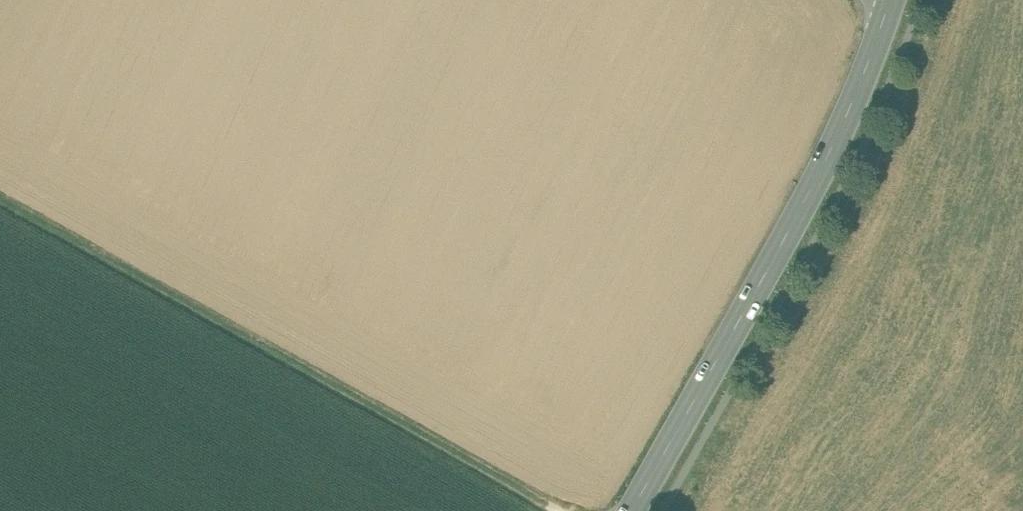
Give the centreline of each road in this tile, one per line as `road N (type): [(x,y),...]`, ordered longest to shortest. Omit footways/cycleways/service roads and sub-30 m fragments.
road 1 (track): [(558,510),(0,200)]
road 2 (secondary): [(633,510),(838,138),(887,0)]

